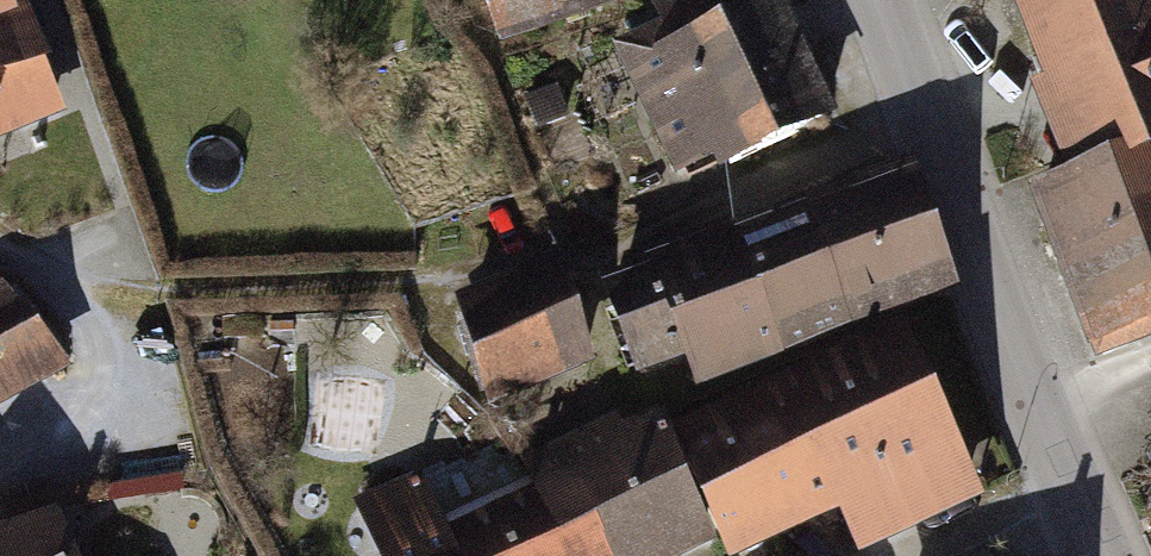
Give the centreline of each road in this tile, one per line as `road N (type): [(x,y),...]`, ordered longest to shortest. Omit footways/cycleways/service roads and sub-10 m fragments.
road 1 (residential): [(1101,555),(888,0)]

